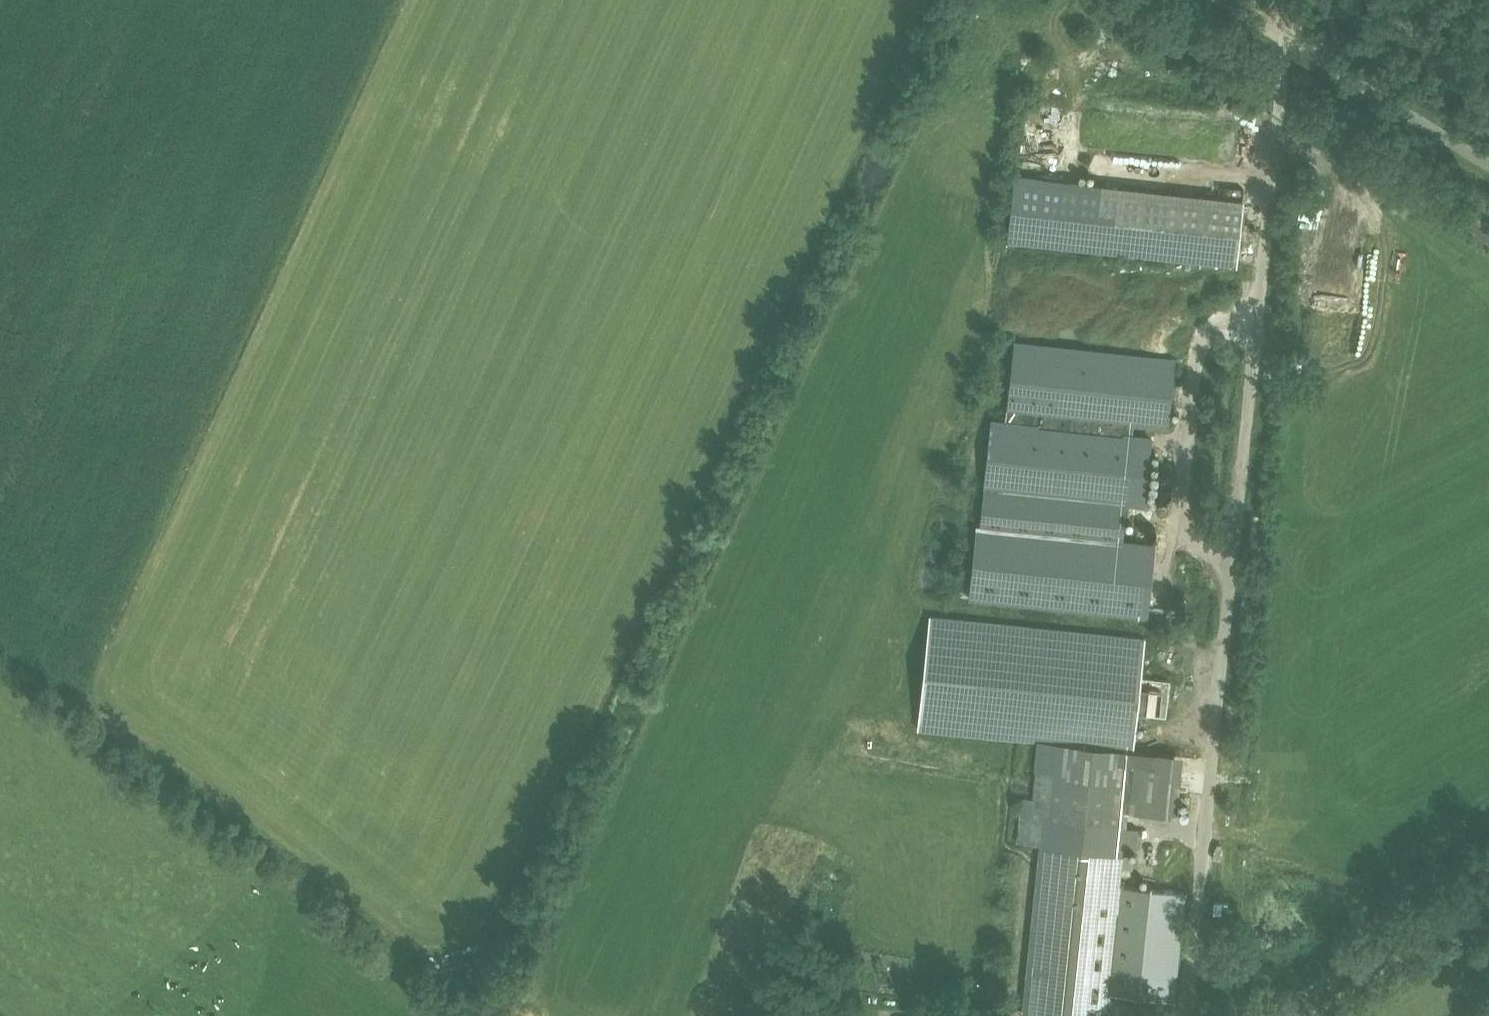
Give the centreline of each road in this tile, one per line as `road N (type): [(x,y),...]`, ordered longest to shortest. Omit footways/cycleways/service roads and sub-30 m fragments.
road 1 (unclassified): [(1488,165),(1283,38),(1286,0)]
road 2 (unclassified): [(1269,1015),(1488,892)]

